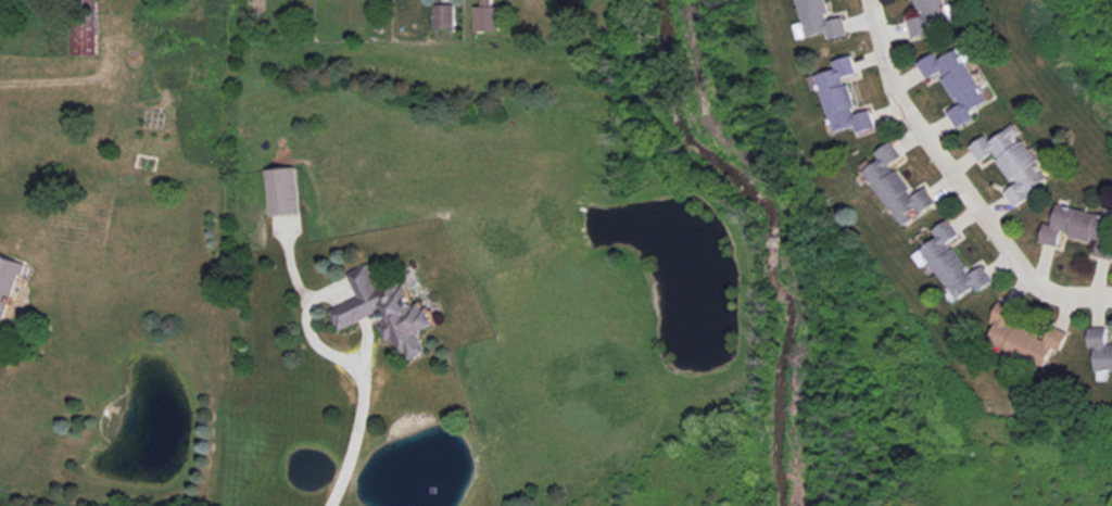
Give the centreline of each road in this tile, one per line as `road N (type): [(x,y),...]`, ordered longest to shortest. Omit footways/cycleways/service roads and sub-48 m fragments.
road 1 (residential): [(1111,298),(1071,298),(1022,273),(900,101),(867,0)]

